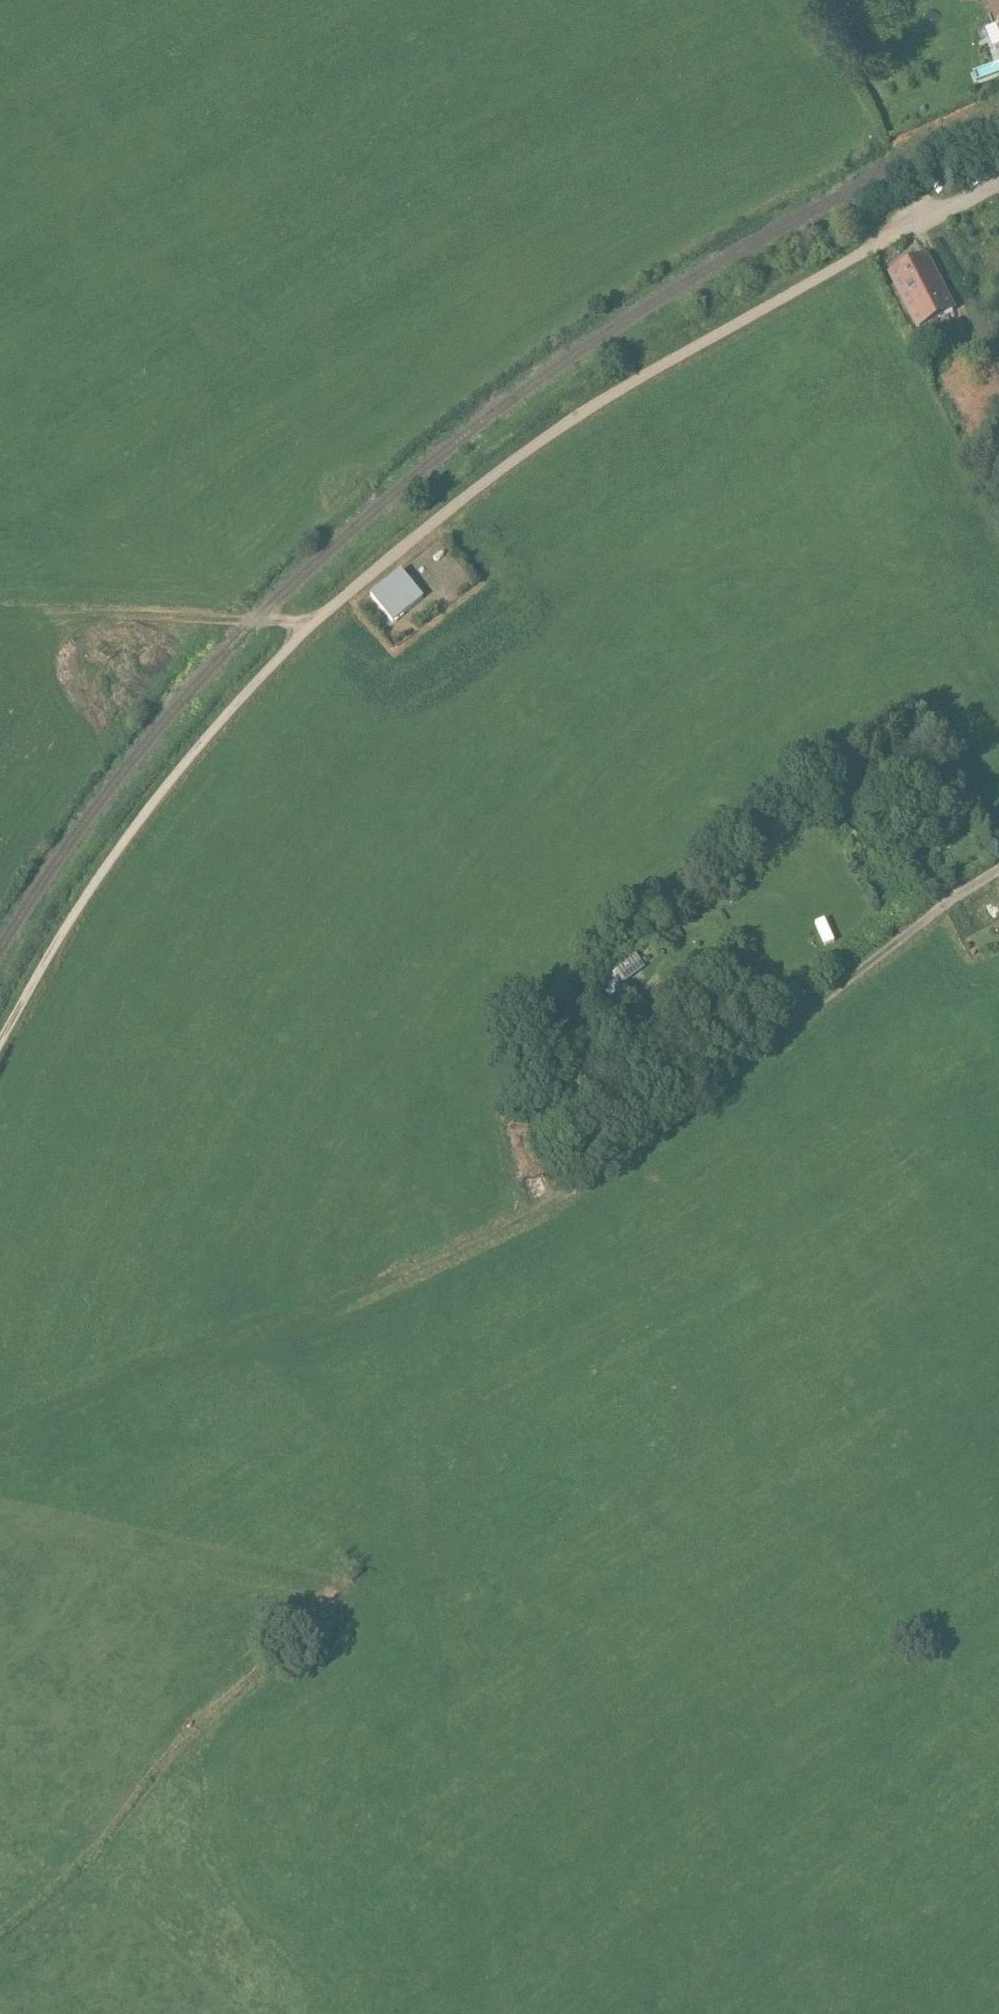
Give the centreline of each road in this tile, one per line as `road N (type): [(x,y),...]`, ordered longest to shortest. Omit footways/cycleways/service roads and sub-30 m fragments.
road 1 (track): [(0,1037),(97,878),(178,772),(341,594),(512,455),(595,401),(921,226)]
road 2 (track): [(944,906),(804,1013),(784,1025),(761,1021)]
road 3 (track): [(145,621),(310,628)]

